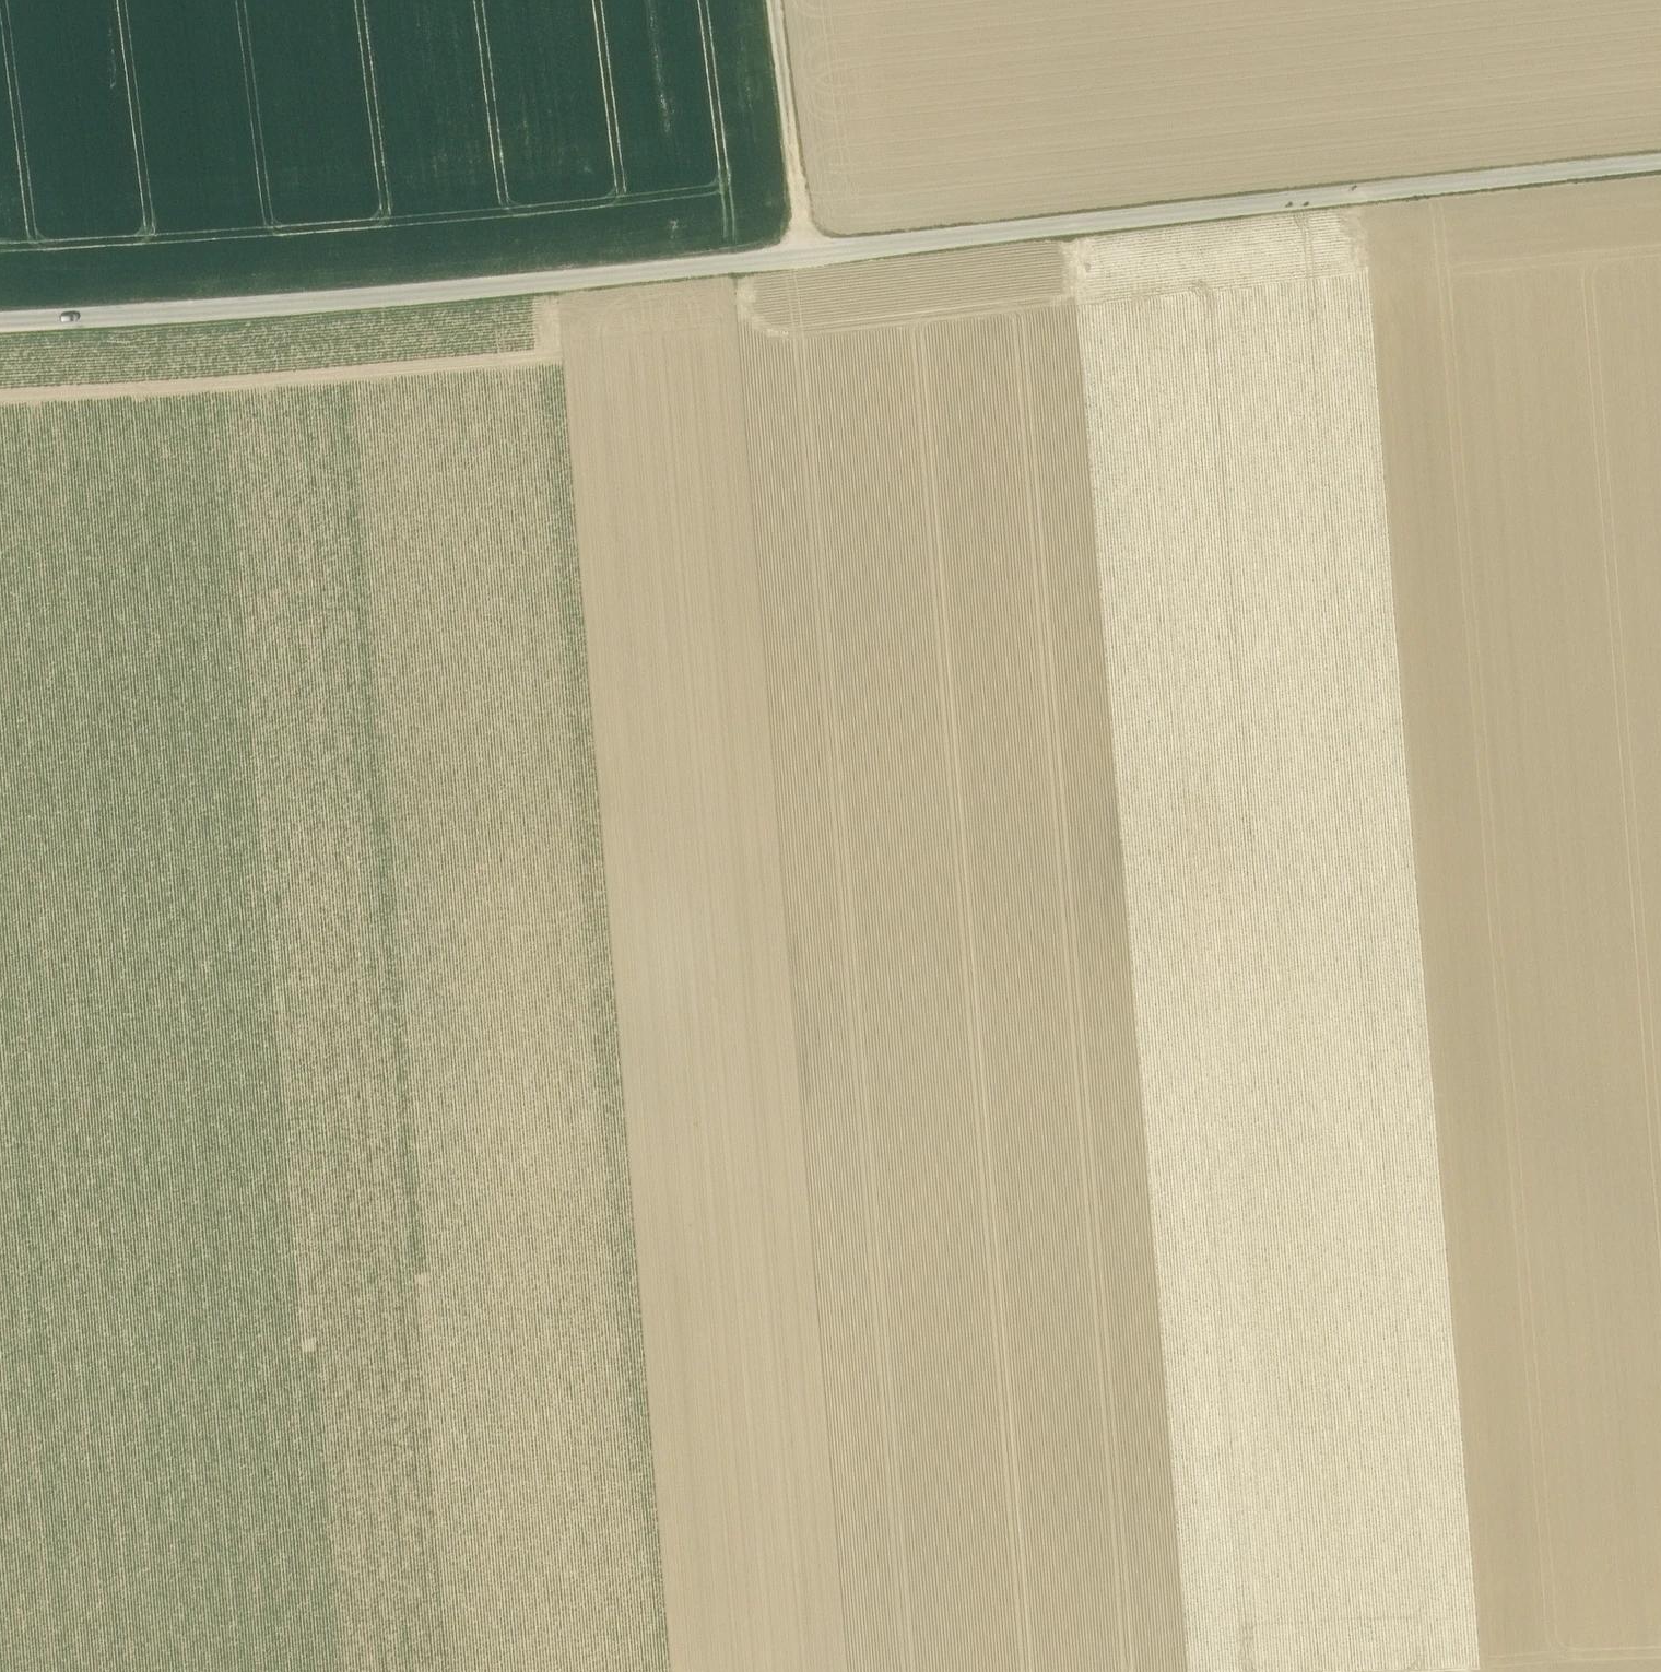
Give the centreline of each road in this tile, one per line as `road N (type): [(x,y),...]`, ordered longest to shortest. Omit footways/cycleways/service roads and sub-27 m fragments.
road 1 (unclassified): [(0,320),(307,303),(1660,160)]
road 2 (track): [(804,254),(772,0)]

